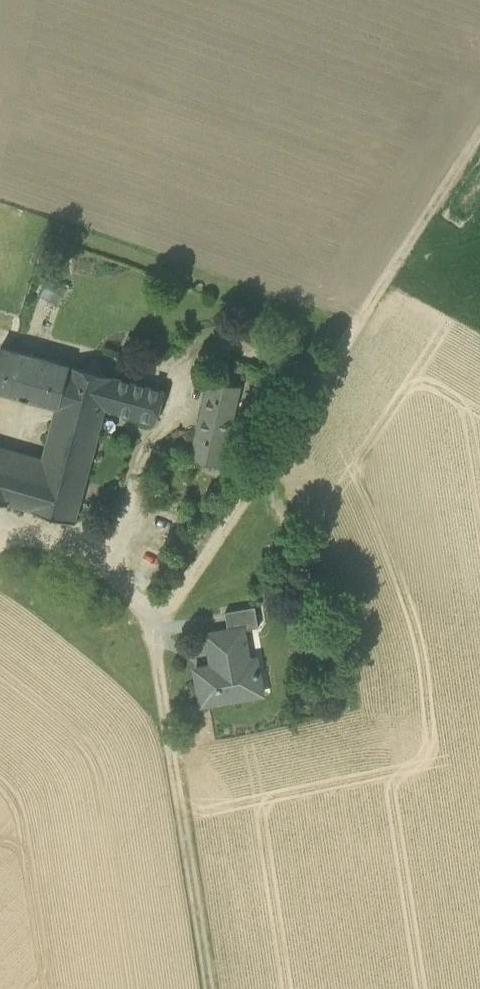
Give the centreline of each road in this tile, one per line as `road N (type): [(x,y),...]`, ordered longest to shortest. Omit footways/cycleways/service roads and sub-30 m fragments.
road 1 (track): [(479,139),(147,630)]
road 2 (track): [(206,988),(171,756)]

